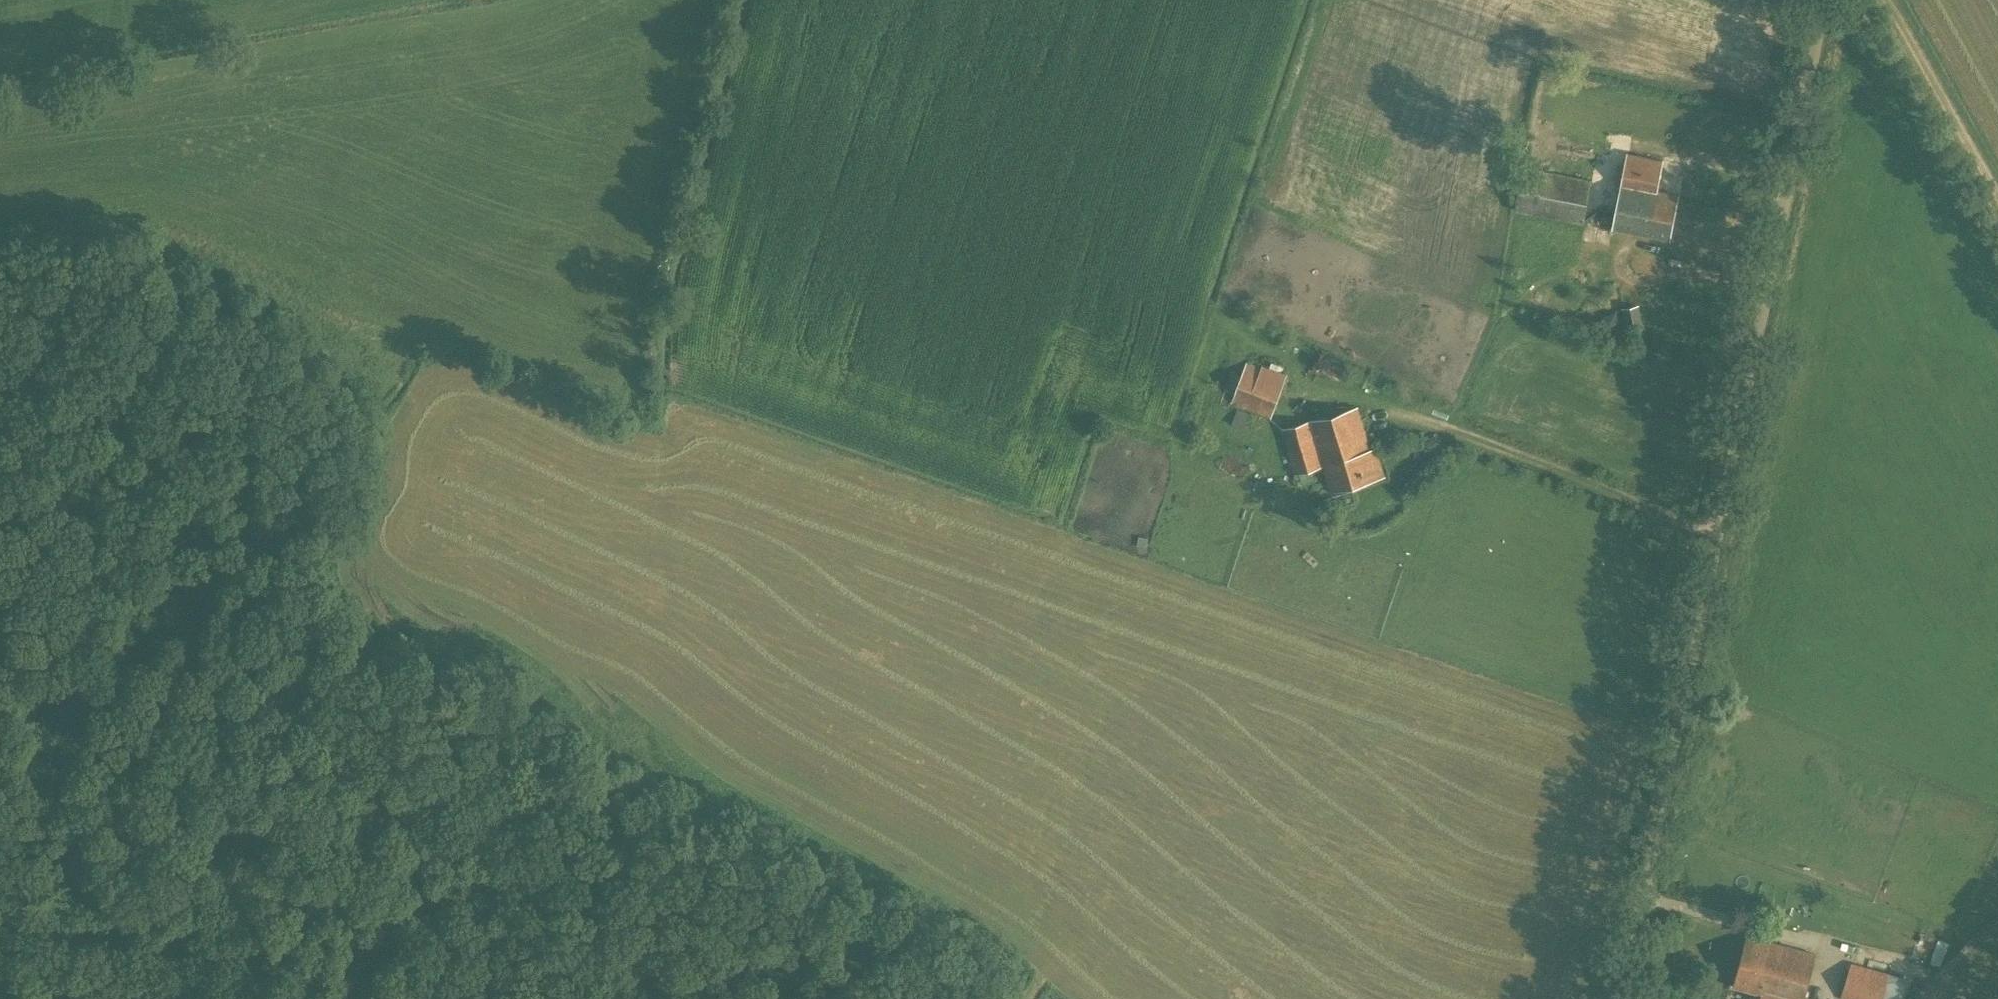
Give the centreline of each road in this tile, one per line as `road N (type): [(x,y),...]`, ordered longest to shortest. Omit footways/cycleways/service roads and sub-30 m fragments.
road 1 (tertiary): [(1622,998),(1824,0)]
road 2 (track): [(1997,205),(1883,0)]

